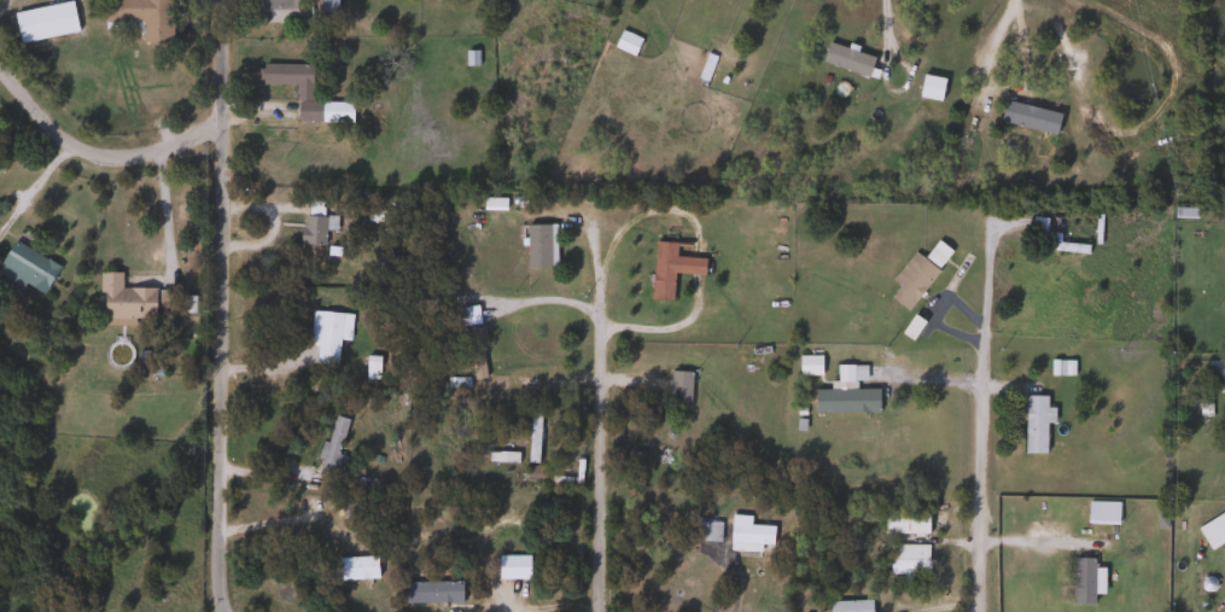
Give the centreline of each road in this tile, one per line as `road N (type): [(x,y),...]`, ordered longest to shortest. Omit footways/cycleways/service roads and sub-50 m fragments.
road 1 (residential): [(221,611),(212,569),(216,0)]
road 2 (residential): [(976,611),(979,206)]
road 3 (residential): [(595,611),(596,217)]
road 4 (residential): [(217,122),(121,159),(71,155),(0,80)]

